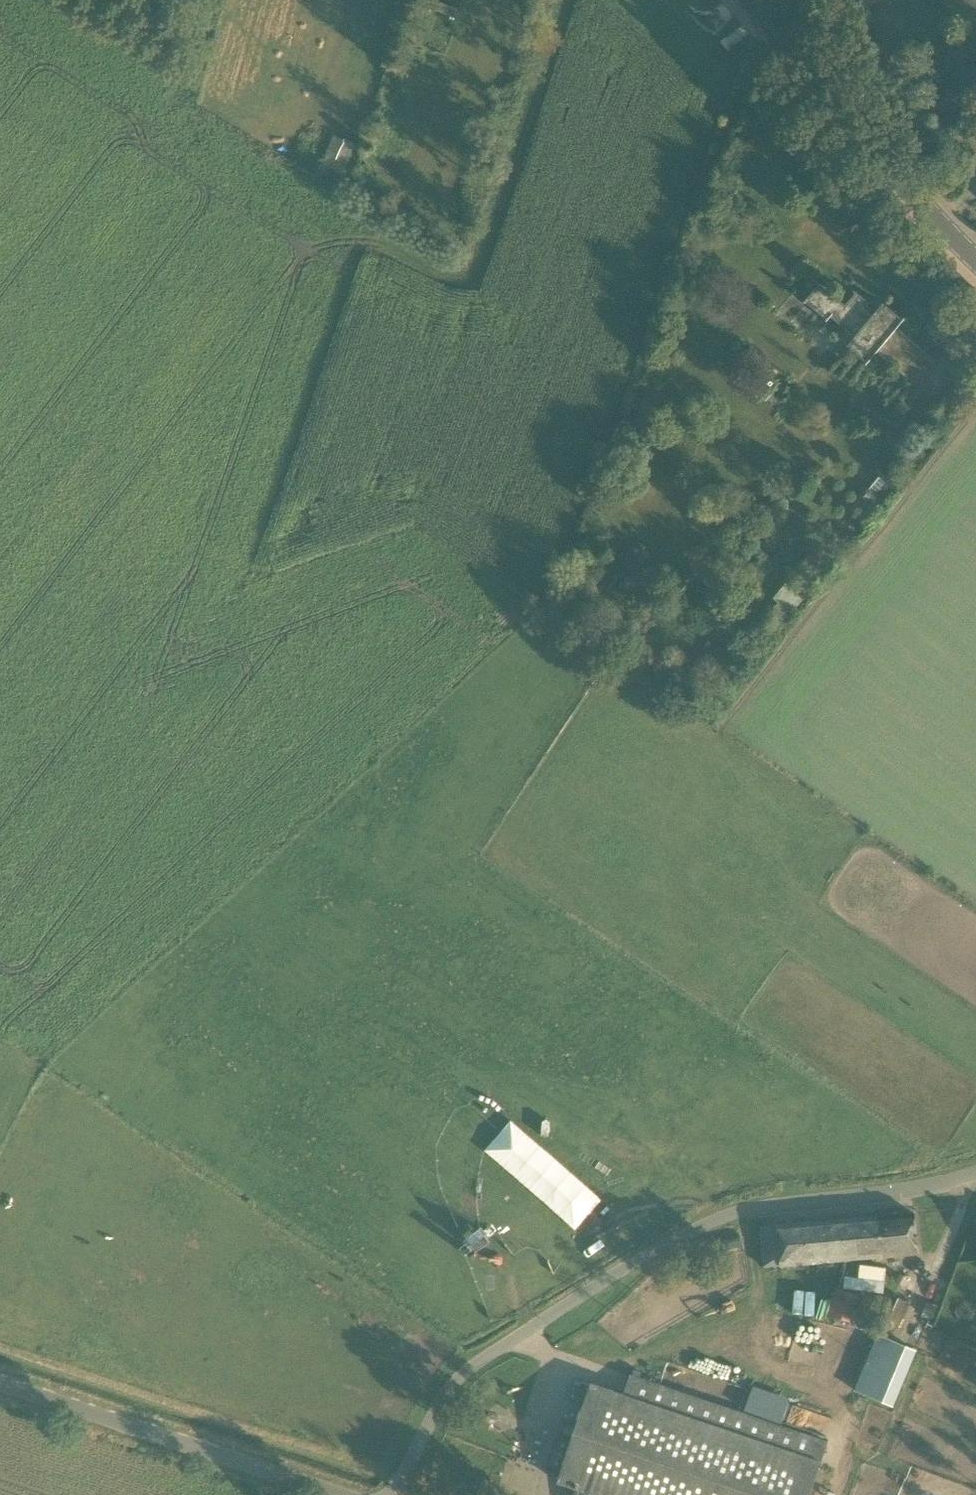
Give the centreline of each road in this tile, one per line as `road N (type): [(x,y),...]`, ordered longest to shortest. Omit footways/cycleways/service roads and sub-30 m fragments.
road 1 (unclassified): [(975,1173),(770,1205),(682,1235),(469,1368),(419,1438),(395,1494)]
road 2 (unclassified): [(0,1386),(342,1494)]
road 3 (tertiary): [(749,0),(934,222),(975,261)]

